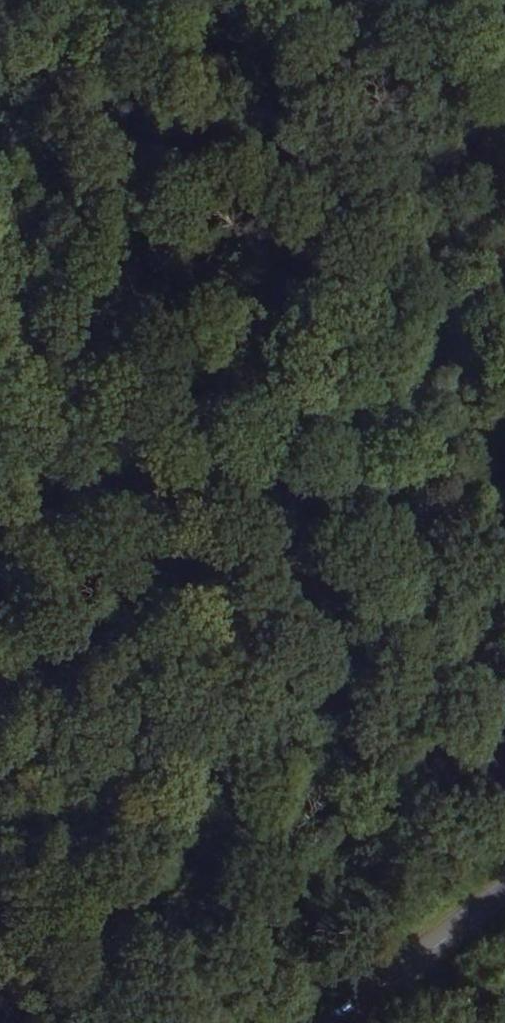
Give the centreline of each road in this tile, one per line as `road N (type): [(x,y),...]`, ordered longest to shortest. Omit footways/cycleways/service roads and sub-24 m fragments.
road 1 (primary): [(327,1022),(504,890)]

